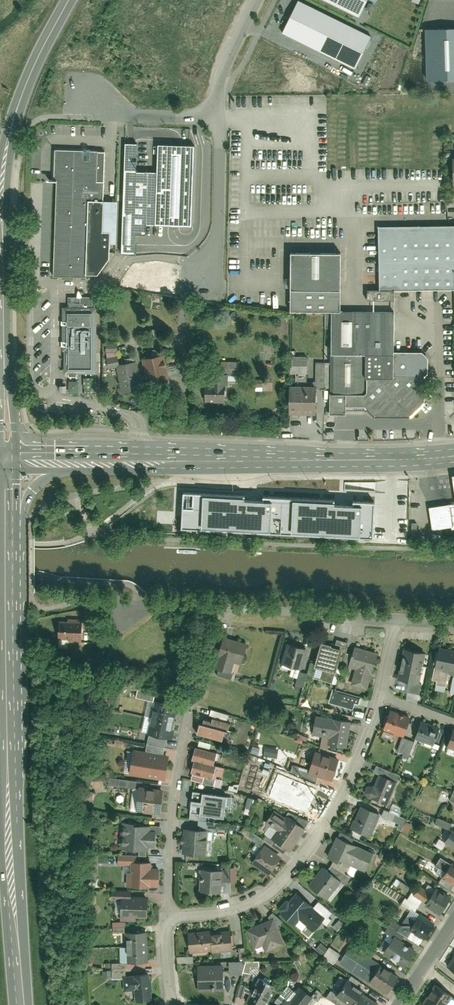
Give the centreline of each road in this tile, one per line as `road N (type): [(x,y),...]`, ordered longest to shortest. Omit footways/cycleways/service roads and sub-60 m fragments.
road 1 (primary): [(29,1004),(13,532)]
road 2 (tertiary): [(453,456),(77,454)]
road 3 (residential): [(382,697),(341,798),(281,883),(232,910),(167,917)]
road 4 (residential): [(218,608),(178,769),(167,917)]
road 5 (primary): [(0,758),(15,1004)]
road 6 (primary): [(15,454),(1,214)]
road 7 (unclassified): [(206,118),(221,139),(219,231),(211,250),(186,264),(184,297)]
road 8 (residential): [(218,608),(397,619)]
road 9 (primary): [(26,82),(6,148),(1,214)]
road 10 (residential): [(206,118),(256,0)]

